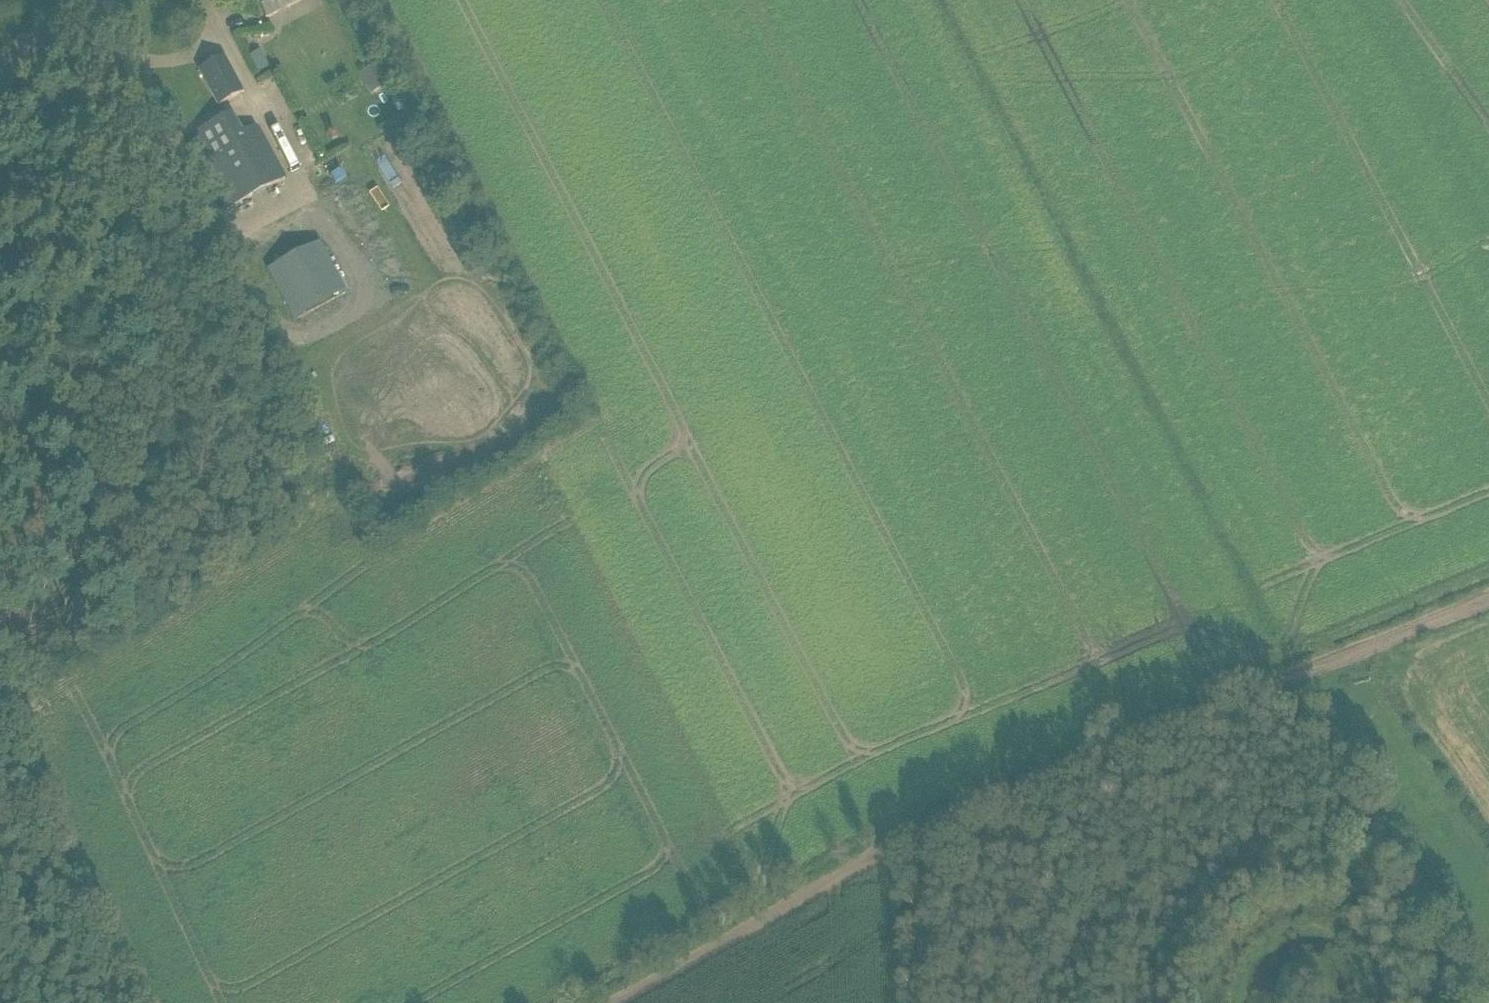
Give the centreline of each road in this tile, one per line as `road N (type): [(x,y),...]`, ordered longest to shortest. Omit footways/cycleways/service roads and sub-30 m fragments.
road 1 (track): [(1488,598),(906,841),(623,1002)]

